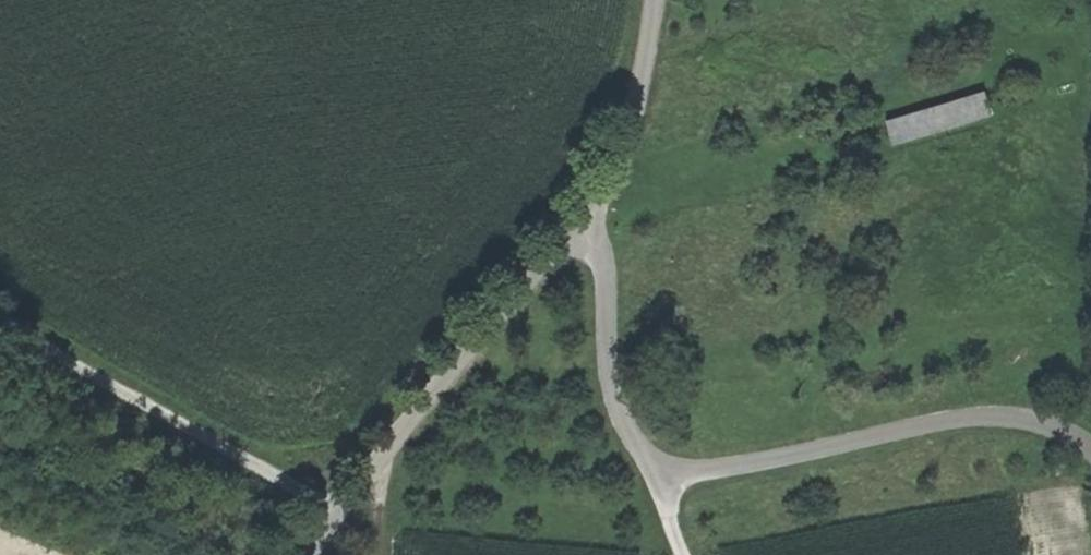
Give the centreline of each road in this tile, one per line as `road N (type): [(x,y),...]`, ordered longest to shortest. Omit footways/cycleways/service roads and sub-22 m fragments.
road 1 (unclassified): [(1090,450),(1052,422),(968,412),(656,473),(622,419),(610,382),(605,261),(583,220)]
road 2 (track): [(653,0),(626,142),(583,220),(389,443),(307,554)]
road 3 (track): [(333,514),(0,315)]

